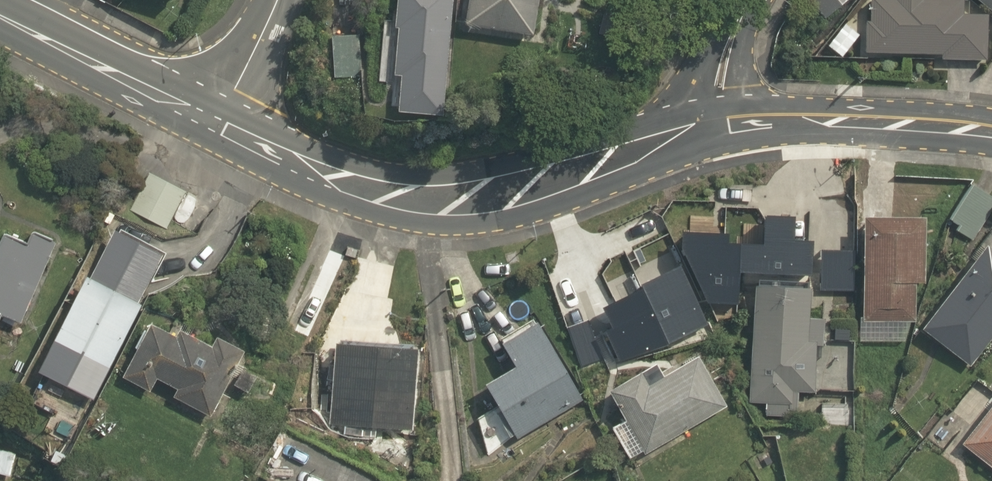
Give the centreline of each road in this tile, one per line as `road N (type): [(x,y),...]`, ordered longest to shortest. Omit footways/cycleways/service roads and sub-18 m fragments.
road 1 (tertiary): [(218,130),(352,189),(449,201),(721,129)]
road 2 (tertiary): [(721,129),(854,121),(991,132)]
road 3 (tertiary): [(0,19),(218,130)]
road 4 (residential): [(218,130),(277,0)]
road 5 (residential): [(721,129),(723,61),(748,0)]

